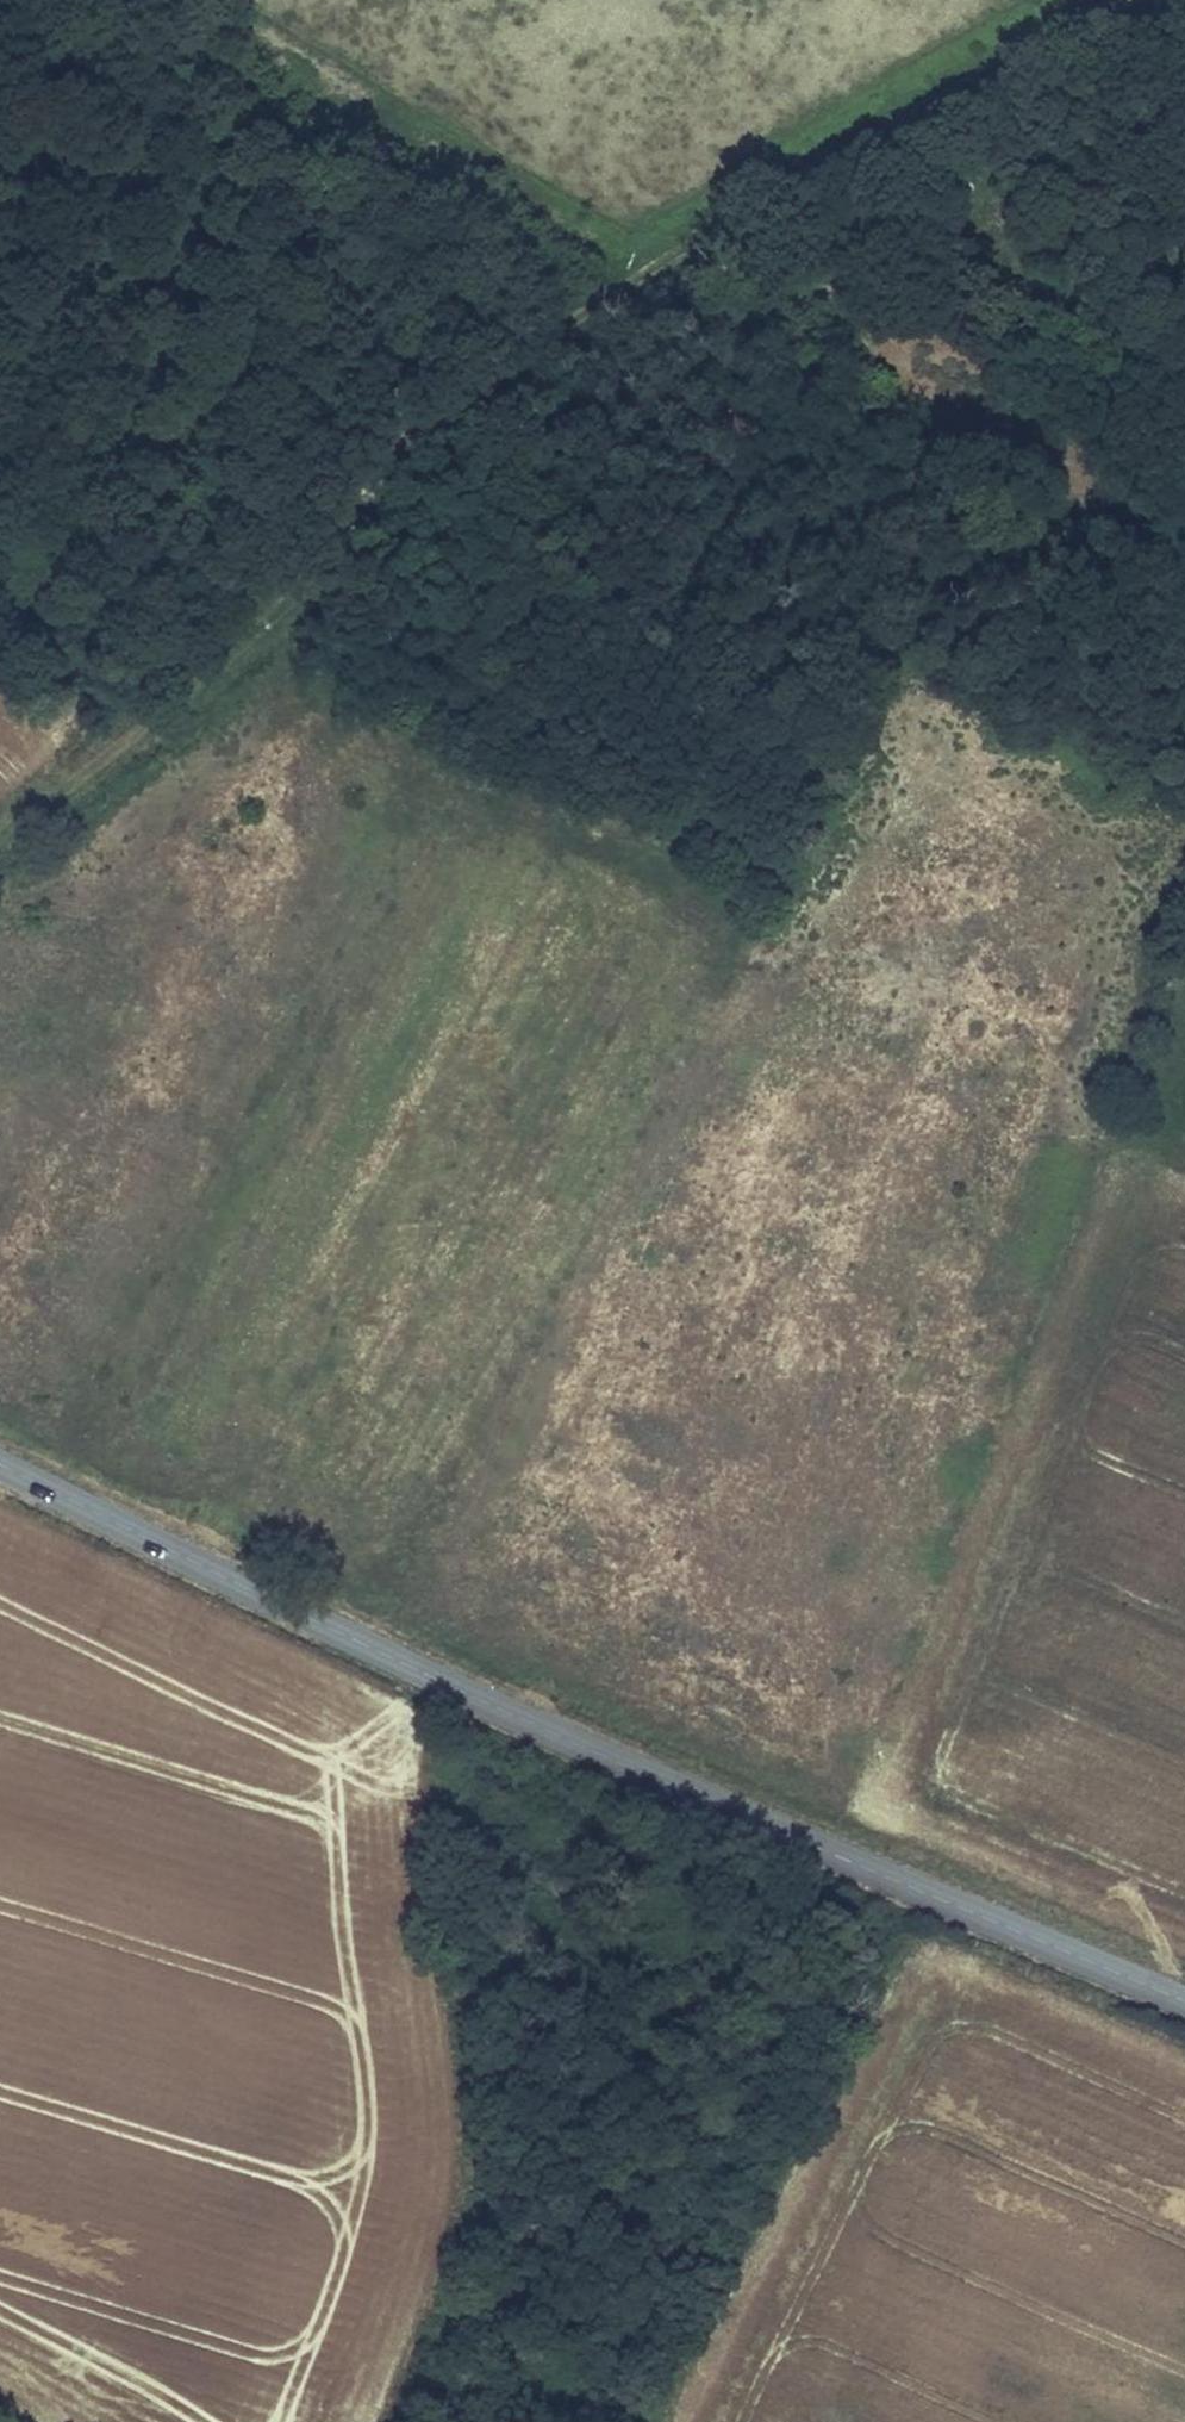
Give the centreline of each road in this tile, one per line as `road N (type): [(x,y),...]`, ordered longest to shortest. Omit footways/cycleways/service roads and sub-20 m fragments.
road 1 (track): [(1123,0),(854,141),(566,325),(394,465),(290,592),(0,831)]
road 2 (tertiary): [(0,1458),(418,1664),(1184,1996)]

